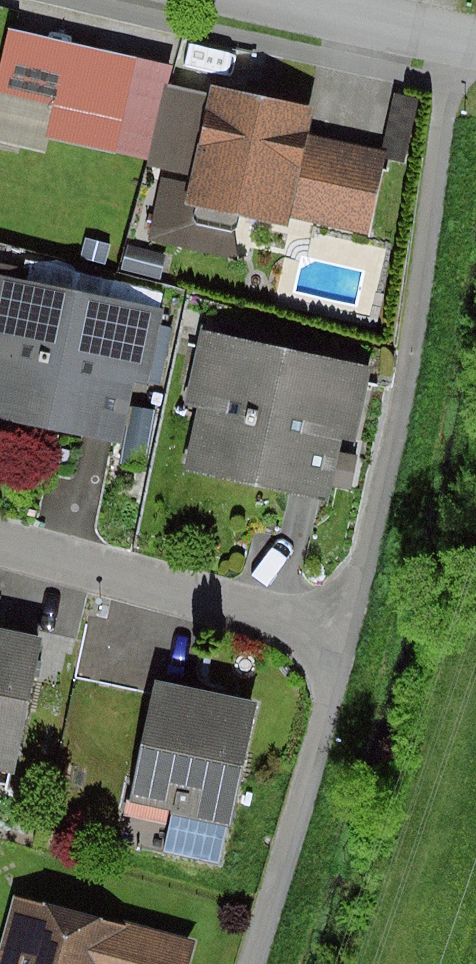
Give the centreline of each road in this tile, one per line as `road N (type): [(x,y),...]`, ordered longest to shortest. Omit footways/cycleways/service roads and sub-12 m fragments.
road 1 (residential): [(472,50),(438,304),(356,629)]
road 2 (residential): [(0,534),(356,629)]
road 3 (residential): [(356,629),(249,963)]
road 4 (residential): [(273,0),(472,50)]

